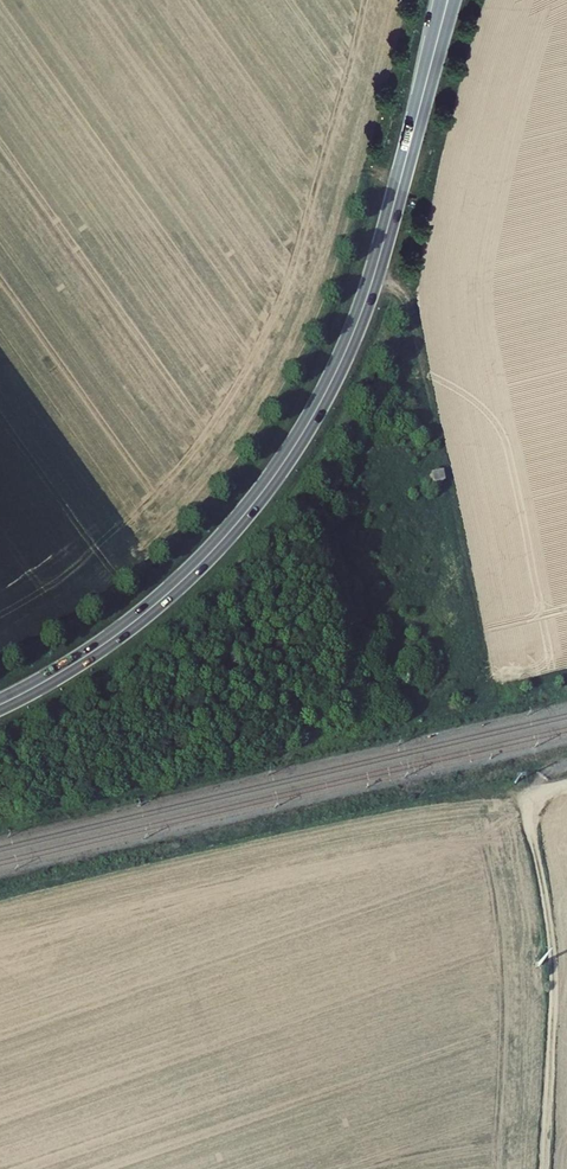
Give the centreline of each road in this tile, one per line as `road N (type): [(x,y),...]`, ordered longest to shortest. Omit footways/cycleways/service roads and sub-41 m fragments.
road 1 (primary): [(437,43),(356,326),(279,470),(215,548),(149,610),(0,705)]
road 2 (track): [(491,679),(409,304),(376,270)]
road 3 (track): [(543,1168),(552,975),(548,907),(527,810),(542,794),(566,786)]

